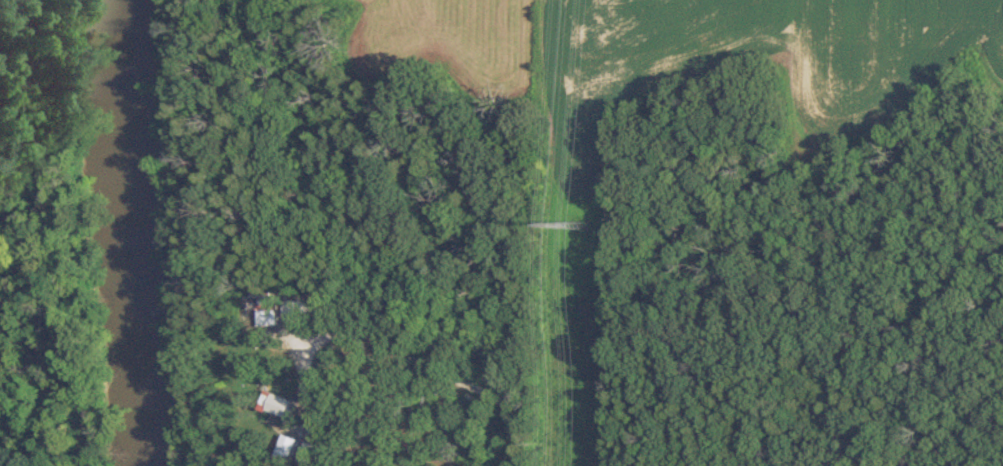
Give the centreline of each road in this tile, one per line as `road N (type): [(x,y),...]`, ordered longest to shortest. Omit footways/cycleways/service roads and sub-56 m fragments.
road 1 (residential): [(312,343),(359,336),(491,395),(508,409),(510,465)]

